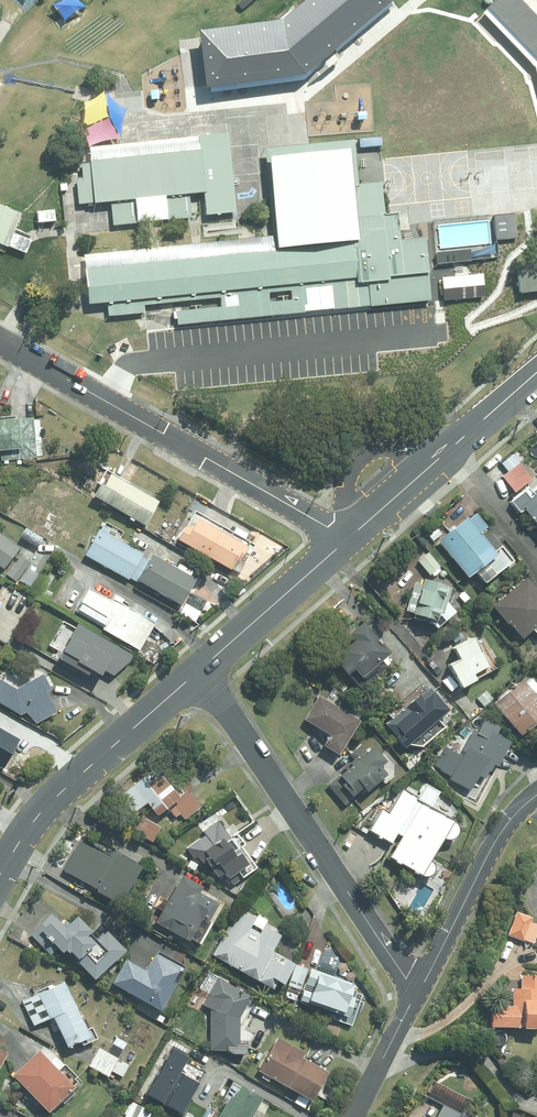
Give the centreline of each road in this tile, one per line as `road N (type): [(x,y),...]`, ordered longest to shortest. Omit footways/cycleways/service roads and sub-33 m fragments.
road 1 (residential): [(0,342),(346,537)]
road 2 (residential): [(197,670),(415,995)]
road 3 (secondary): [(0,873),(24,830),(197,670)]
road 4 (secondary): [(346,537),(536,373)]
road 5 (residential): [(415,995),(499,834),(536,795)]
road 6 (secondary): [(197,670),(346,537)]
road 7 (residential): [(354,1116),(415,995)]

